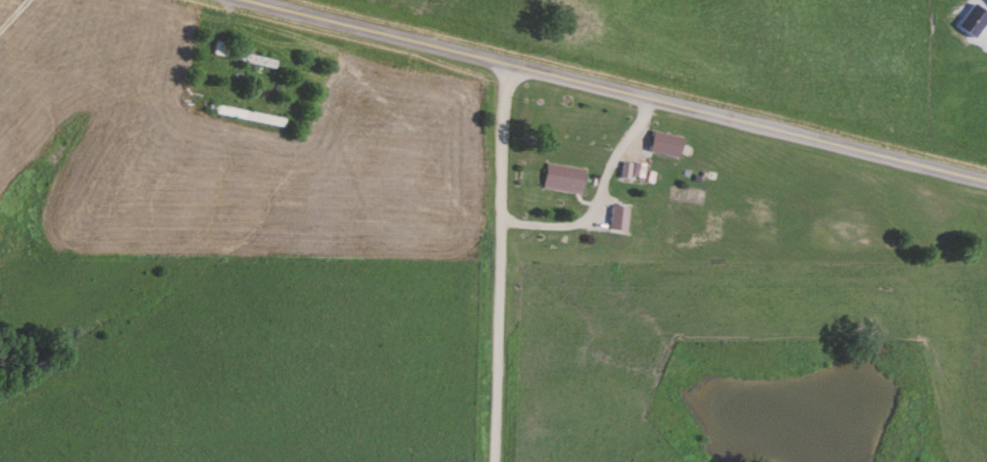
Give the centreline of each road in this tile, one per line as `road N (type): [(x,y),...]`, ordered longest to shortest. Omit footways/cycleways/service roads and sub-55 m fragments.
road 1 (residential): [(986,184),(238,0)]
road 2 (residential): [(498,461),(509,66)]

